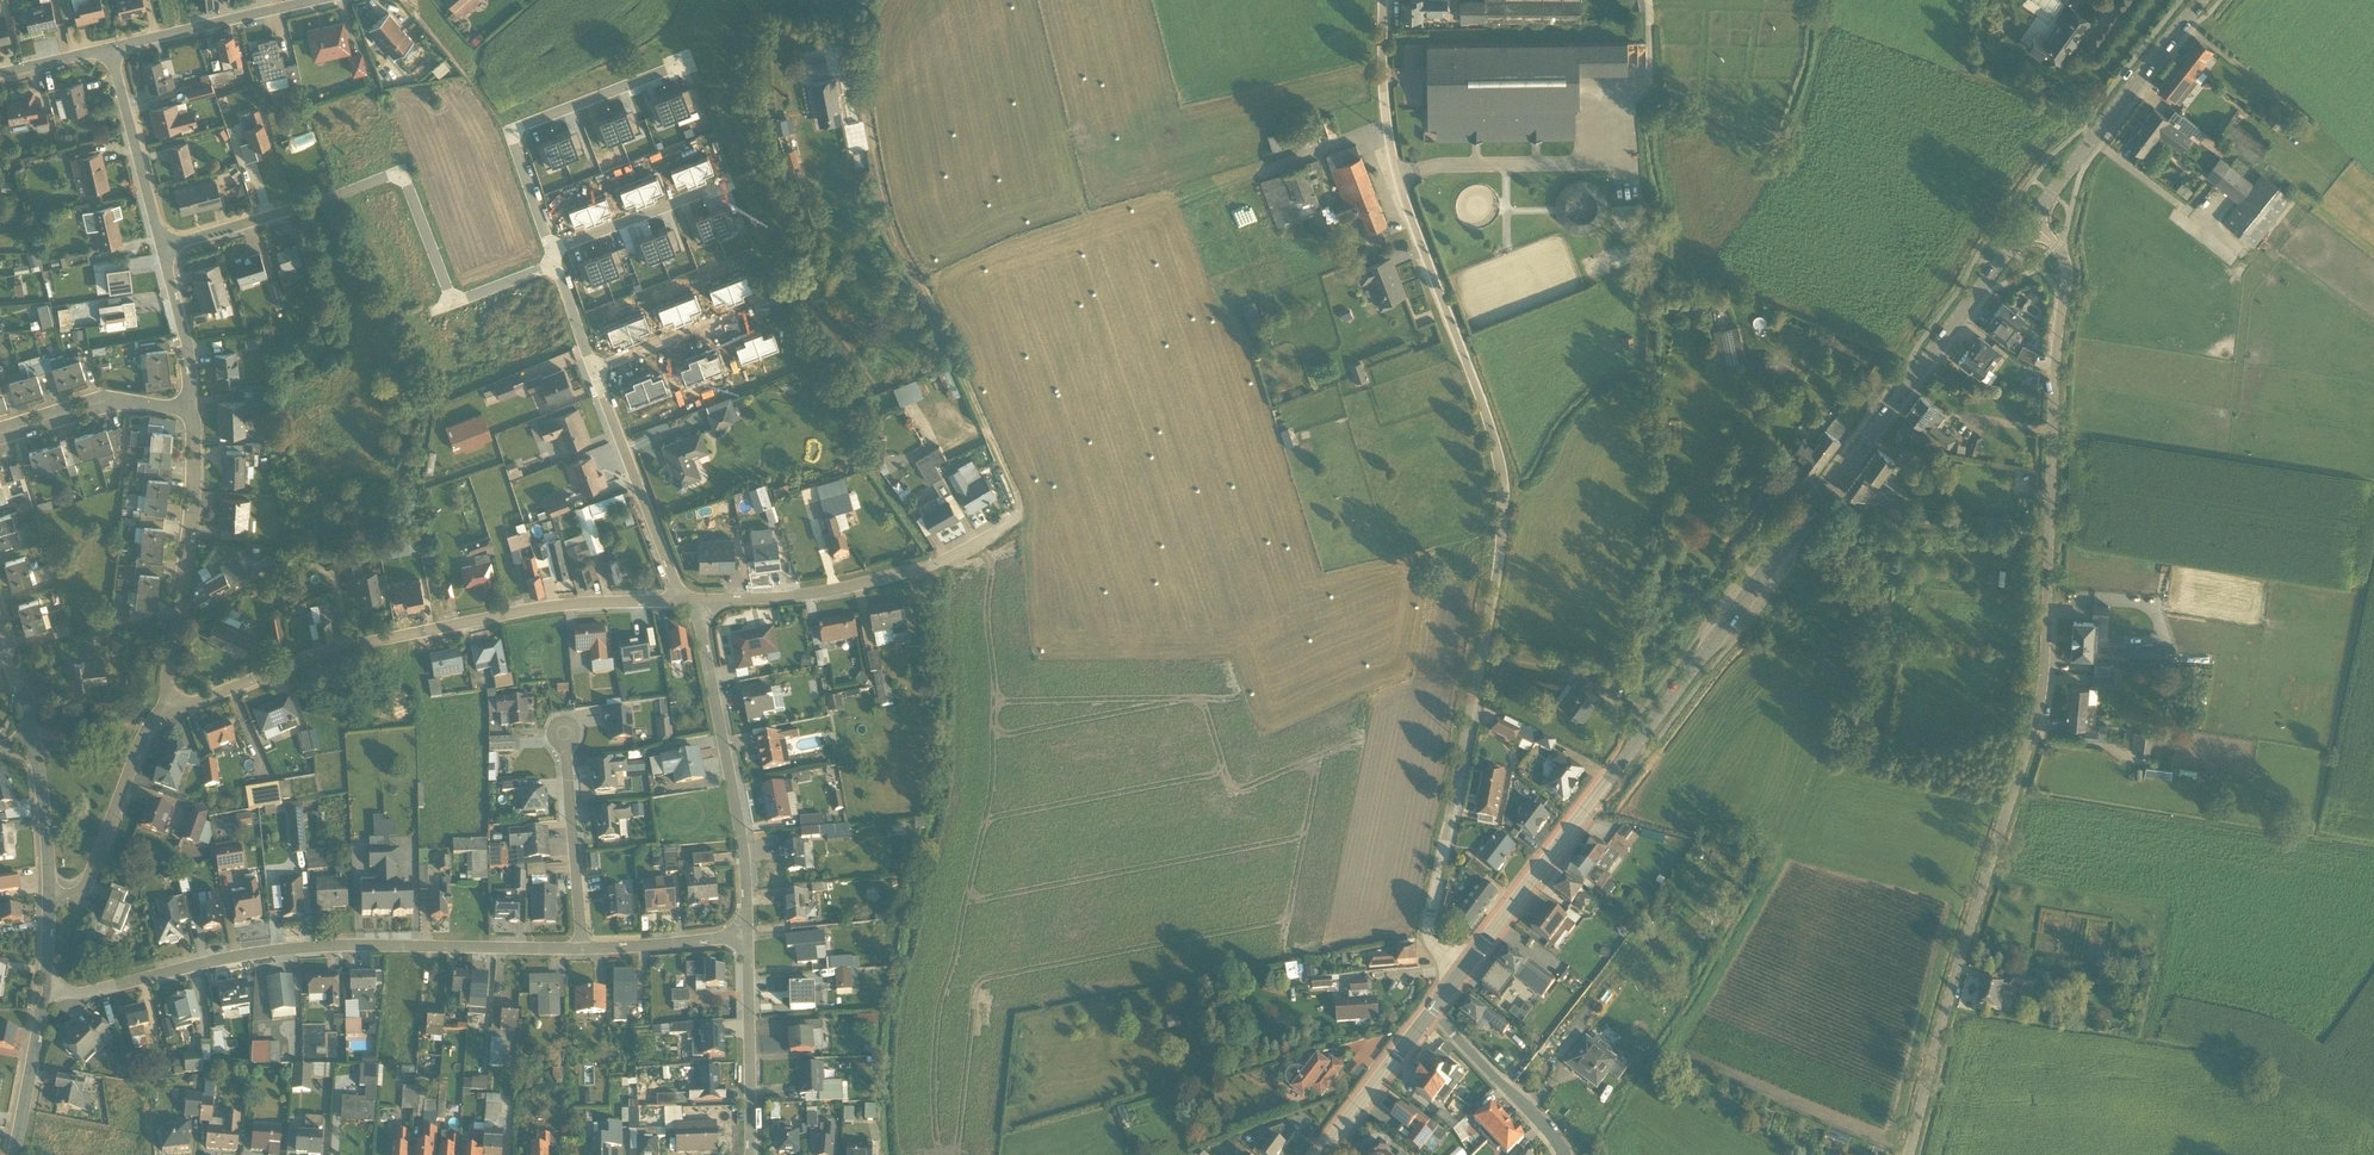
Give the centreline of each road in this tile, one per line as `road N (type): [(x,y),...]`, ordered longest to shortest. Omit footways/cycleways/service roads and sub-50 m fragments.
road 1 (unclassified): [(1461,973),(1431,942),(1429,927),(1496,577),(1501,479),(1478,391),(1398,180),(1385,120),(1382,0)]
road 2 (unclassified): [(2029,223),(2061,252),(2067,277),(2056,356),(2046,671),(2036,729),(1956,979),(1912,1154)]
road 3 (secondary): [(1461,973),(2029,223)]
road 4 (residential): [(581,949),(277,951),(81,995),(53,992)]
road 5 (residential): [(169,707),(193,705),(354,645),(521,611),(680,601)]
road 6 (track): [(1003,466),(932,296),(898,240),(867,87)]
road 7 (residential): [(452,302),(401,172),(162,248)]
road 8 (residential): [(698,600),(806,596),(884,580),(957,554),(1017,518),(1003,466)]
road 9 (residential): [(747,936),(741,838),(698,600)]
road 10 (residential): [(550,250),(509,131),(679,65)]
road 11 (residential): [(169,707),(166,677),(193,505),(185,408)]
road 12 (secondary): [(2029,223),(2202,0)]
road 13 (residential): [(680,601),(594,369)]
road 14 (residential): [(48,899),(85,886),(141,740),(169,707)]
road 15 (residential): [(751,1154),(747,936)]
road 16 (residential): [(581,949),(565,736)]
road 17 (residential): [(162,248),(109,48)]
road 18 (residential): [(310,0),(109,48)]
road 19 (track): [(344,396),(360,332),(317,202)]
road 20 (residential): [(1430,1013),(1563,1154)]
road 21 (residential): [(0,433),(105,401),(185,408)]
road 22 (residential): [(594,369),(764,303)]
road 23 (residential): [(550,250),(719,185)]
road 24 (secondary): [(1322,1154),(1430,1013)]
road 25 (residential): [(15,1154),(41,1016),(53,992)]
road 26 (residential): [(747,936),(581,949)]
road 27 (residential): [(185,408),(188,350),(162,248)]
road 28 (residential): [(48,899),(32,738)]

